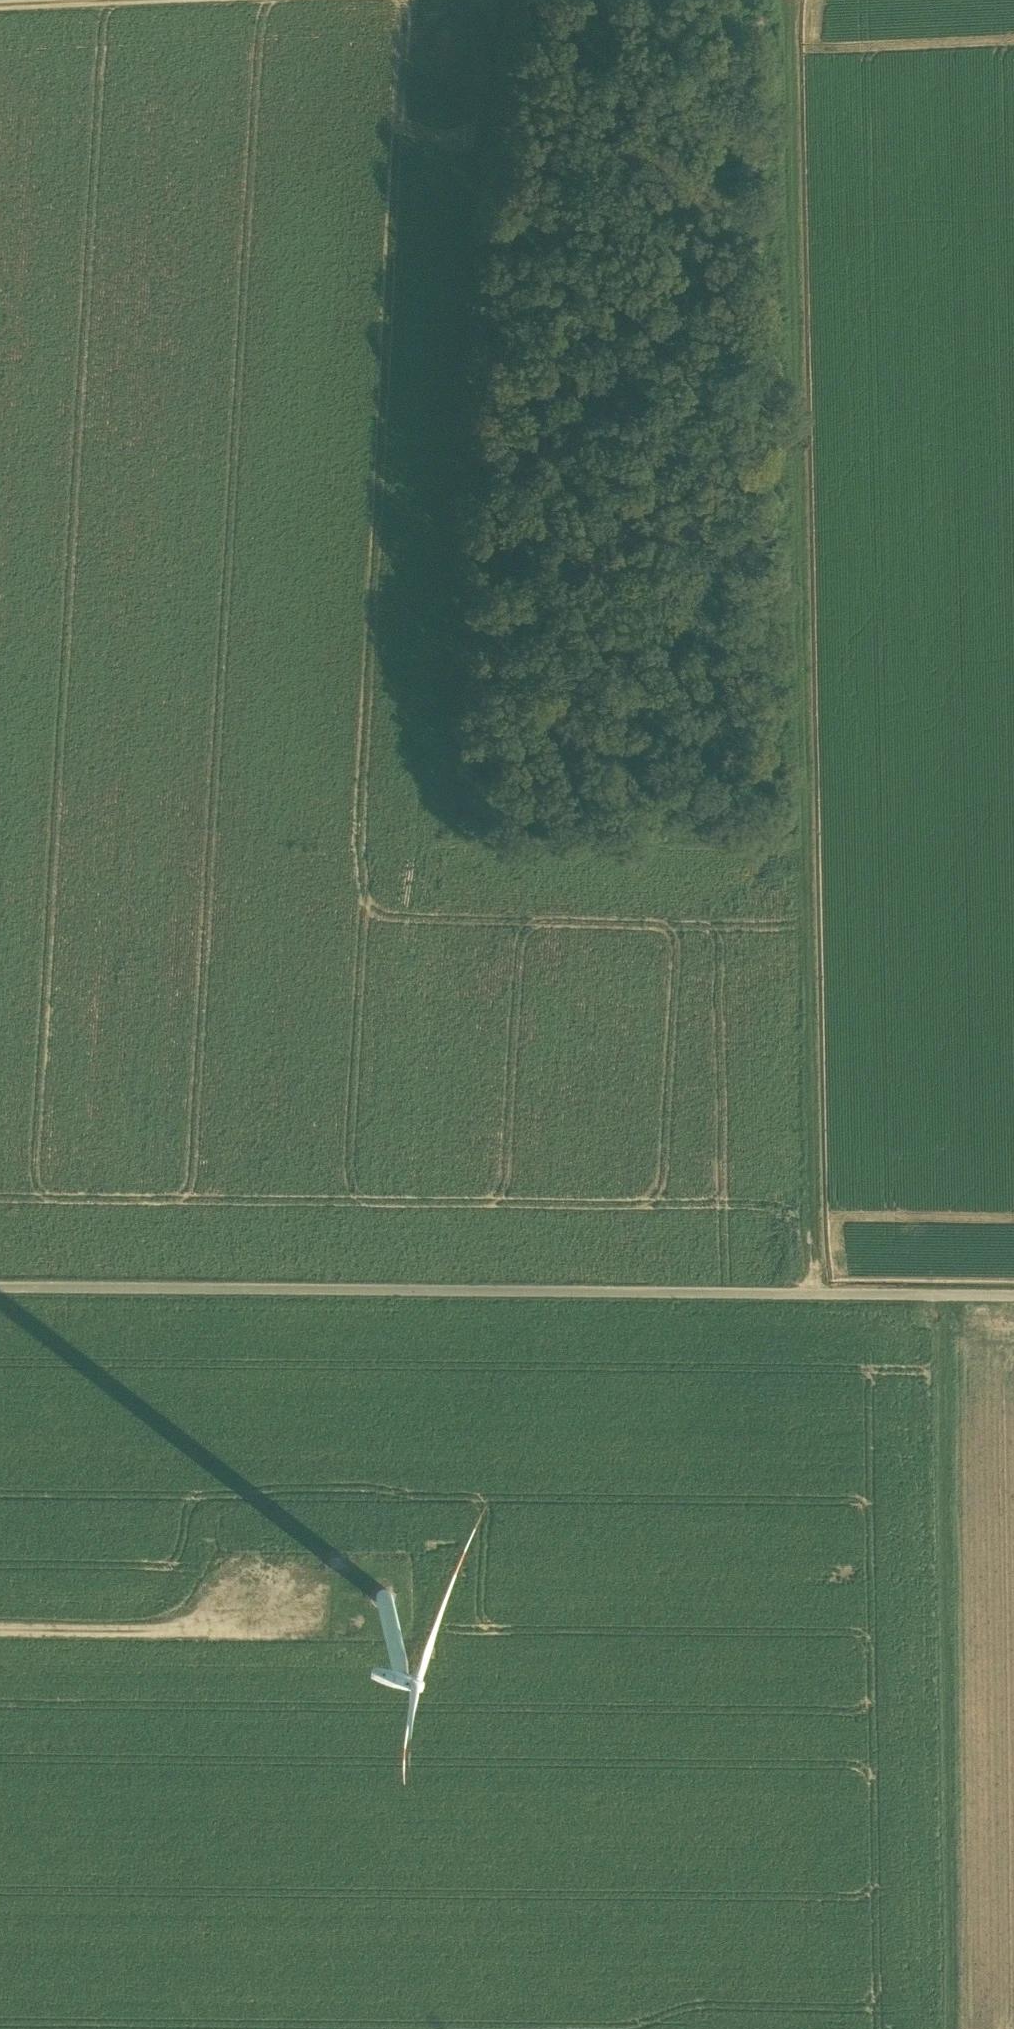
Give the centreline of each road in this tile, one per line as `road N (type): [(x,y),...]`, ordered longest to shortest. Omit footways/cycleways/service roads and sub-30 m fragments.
road 1 (track): [(815,1294),(788,0)]
road 2 (track): [(1013,1297),(0,1286)]
road 3 (track): [(944,2028),(932,1296)]

